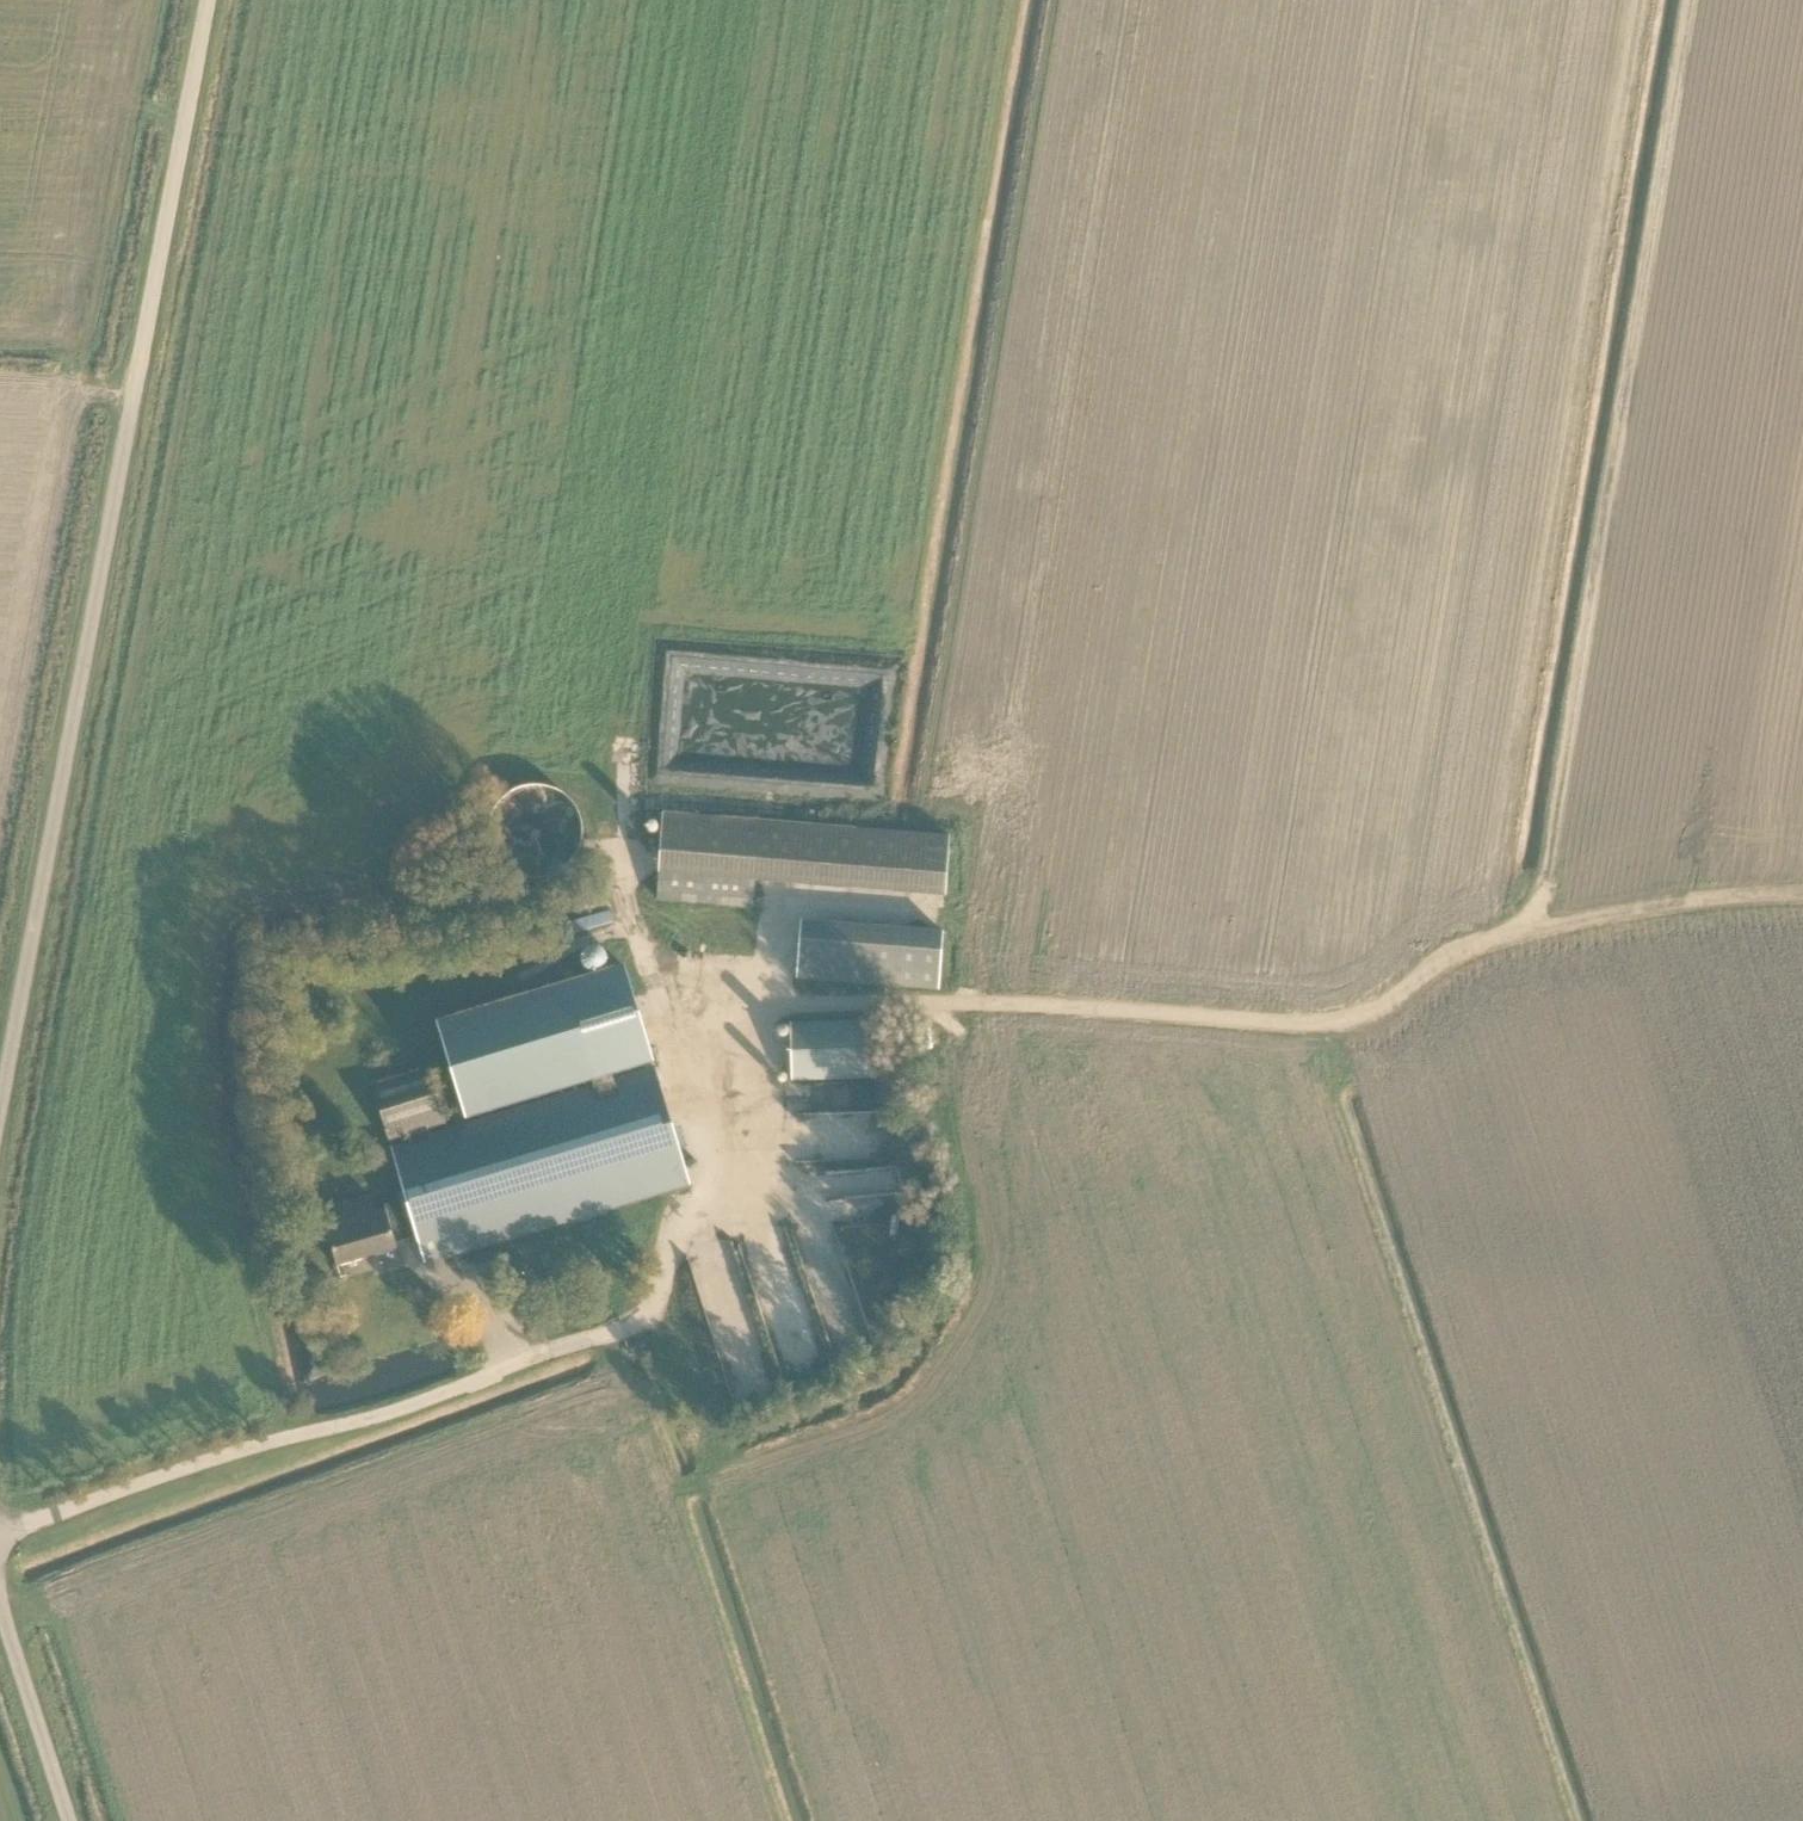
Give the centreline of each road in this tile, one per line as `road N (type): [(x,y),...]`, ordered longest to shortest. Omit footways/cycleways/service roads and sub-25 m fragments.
road 1 (track): [(625,758),(634,927),(683,1021),(923,1000),(1329,1023),(1381,1011),(1423,972),(1481,943),(1712,897),(1802,894)]
road 2 (unclassified): [(0,1110),(210,0)]
road 3 (unclassified): [(68,1820),(0,1600)]

